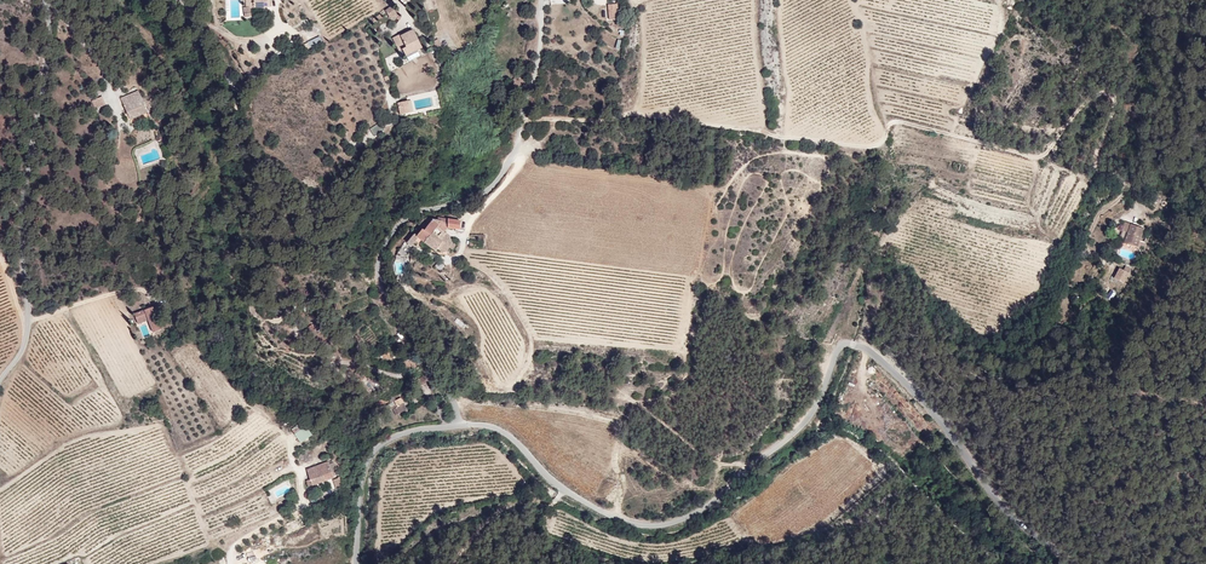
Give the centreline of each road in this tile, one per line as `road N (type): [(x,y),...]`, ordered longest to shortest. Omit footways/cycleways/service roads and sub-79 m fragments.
road 1 (unclassified): [(461,425),(515,440),(543,473),(595,508),(623,521),(665,525),(720,498),(788,438),(820,398),(835,353),(852,343),(924,401),(1064,563)]
road 2 (unclassified): [(542,0),(538,66),(511,162),(484,193),(404,221),(378,263),(387,298),(461,425)]
road 3 (unclassified): [(0,383),(27,340),(24,220),(46,81),(48,0)]
road 4 (unclassified): [(356,563),(374,451),(402,433),(461,425)]

